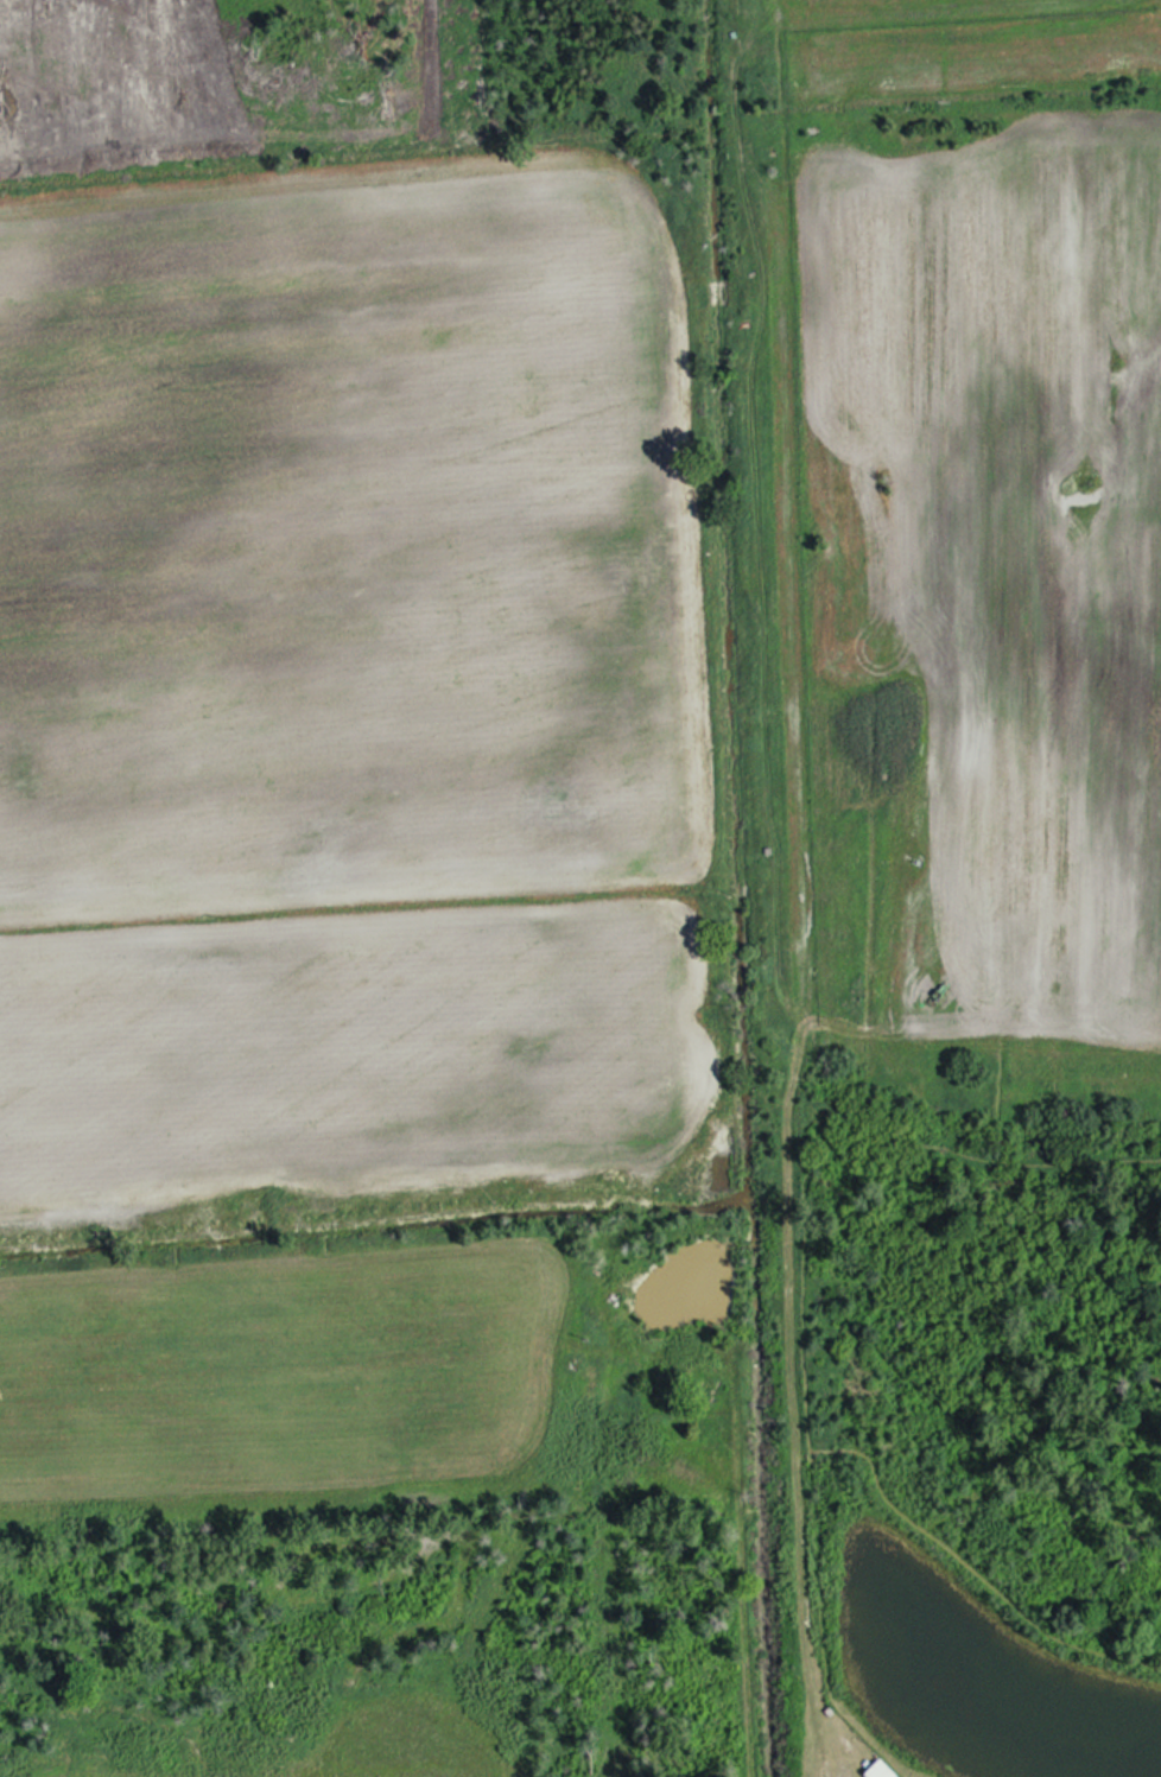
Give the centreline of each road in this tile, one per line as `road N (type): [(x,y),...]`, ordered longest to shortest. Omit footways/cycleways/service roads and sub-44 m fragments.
road 1 (track): [(731,0),(769,814)]

